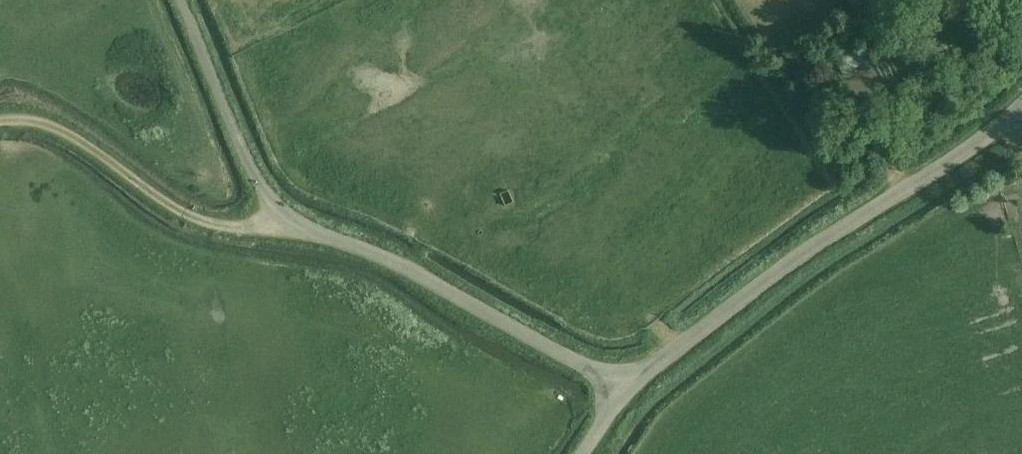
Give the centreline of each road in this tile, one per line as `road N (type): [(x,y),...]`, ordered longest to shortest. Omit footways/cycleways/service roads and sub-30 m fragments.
road 1 (unclassified): [(615,396),(430,281),(292,223),(262,190),(176,0)]
road 2 (unclassified): [(615,396),(724,312),(989,137),(1021,103)]
road 3 (track): [(0,123),(29,122),(77,141),(195,222),(241,232),(292,223)]

